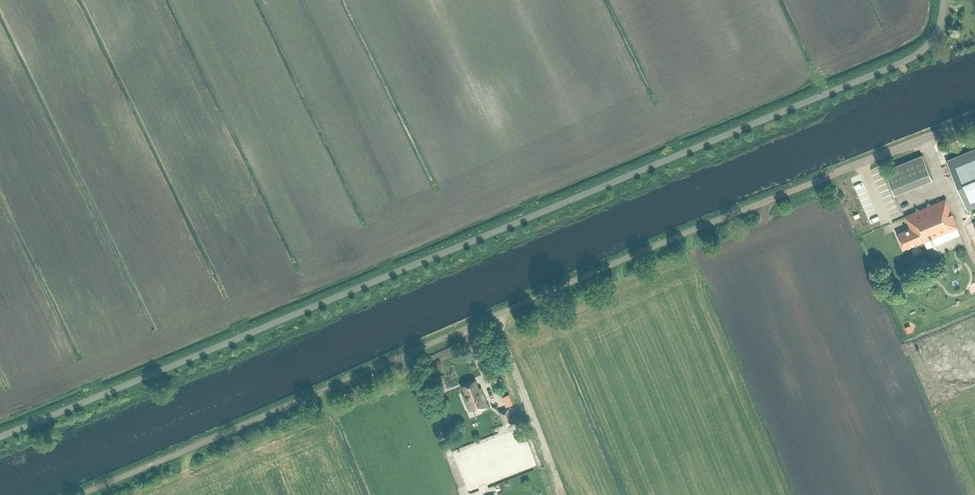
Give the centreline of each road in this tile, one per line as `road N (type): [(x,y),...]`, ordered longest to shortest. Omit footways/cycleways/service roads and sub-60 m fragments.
road 1 (unclassified): [(0,436),(901,62),(929,43),(943,0)]
road 2 (unclassified): [(72,494),(974,117)]

